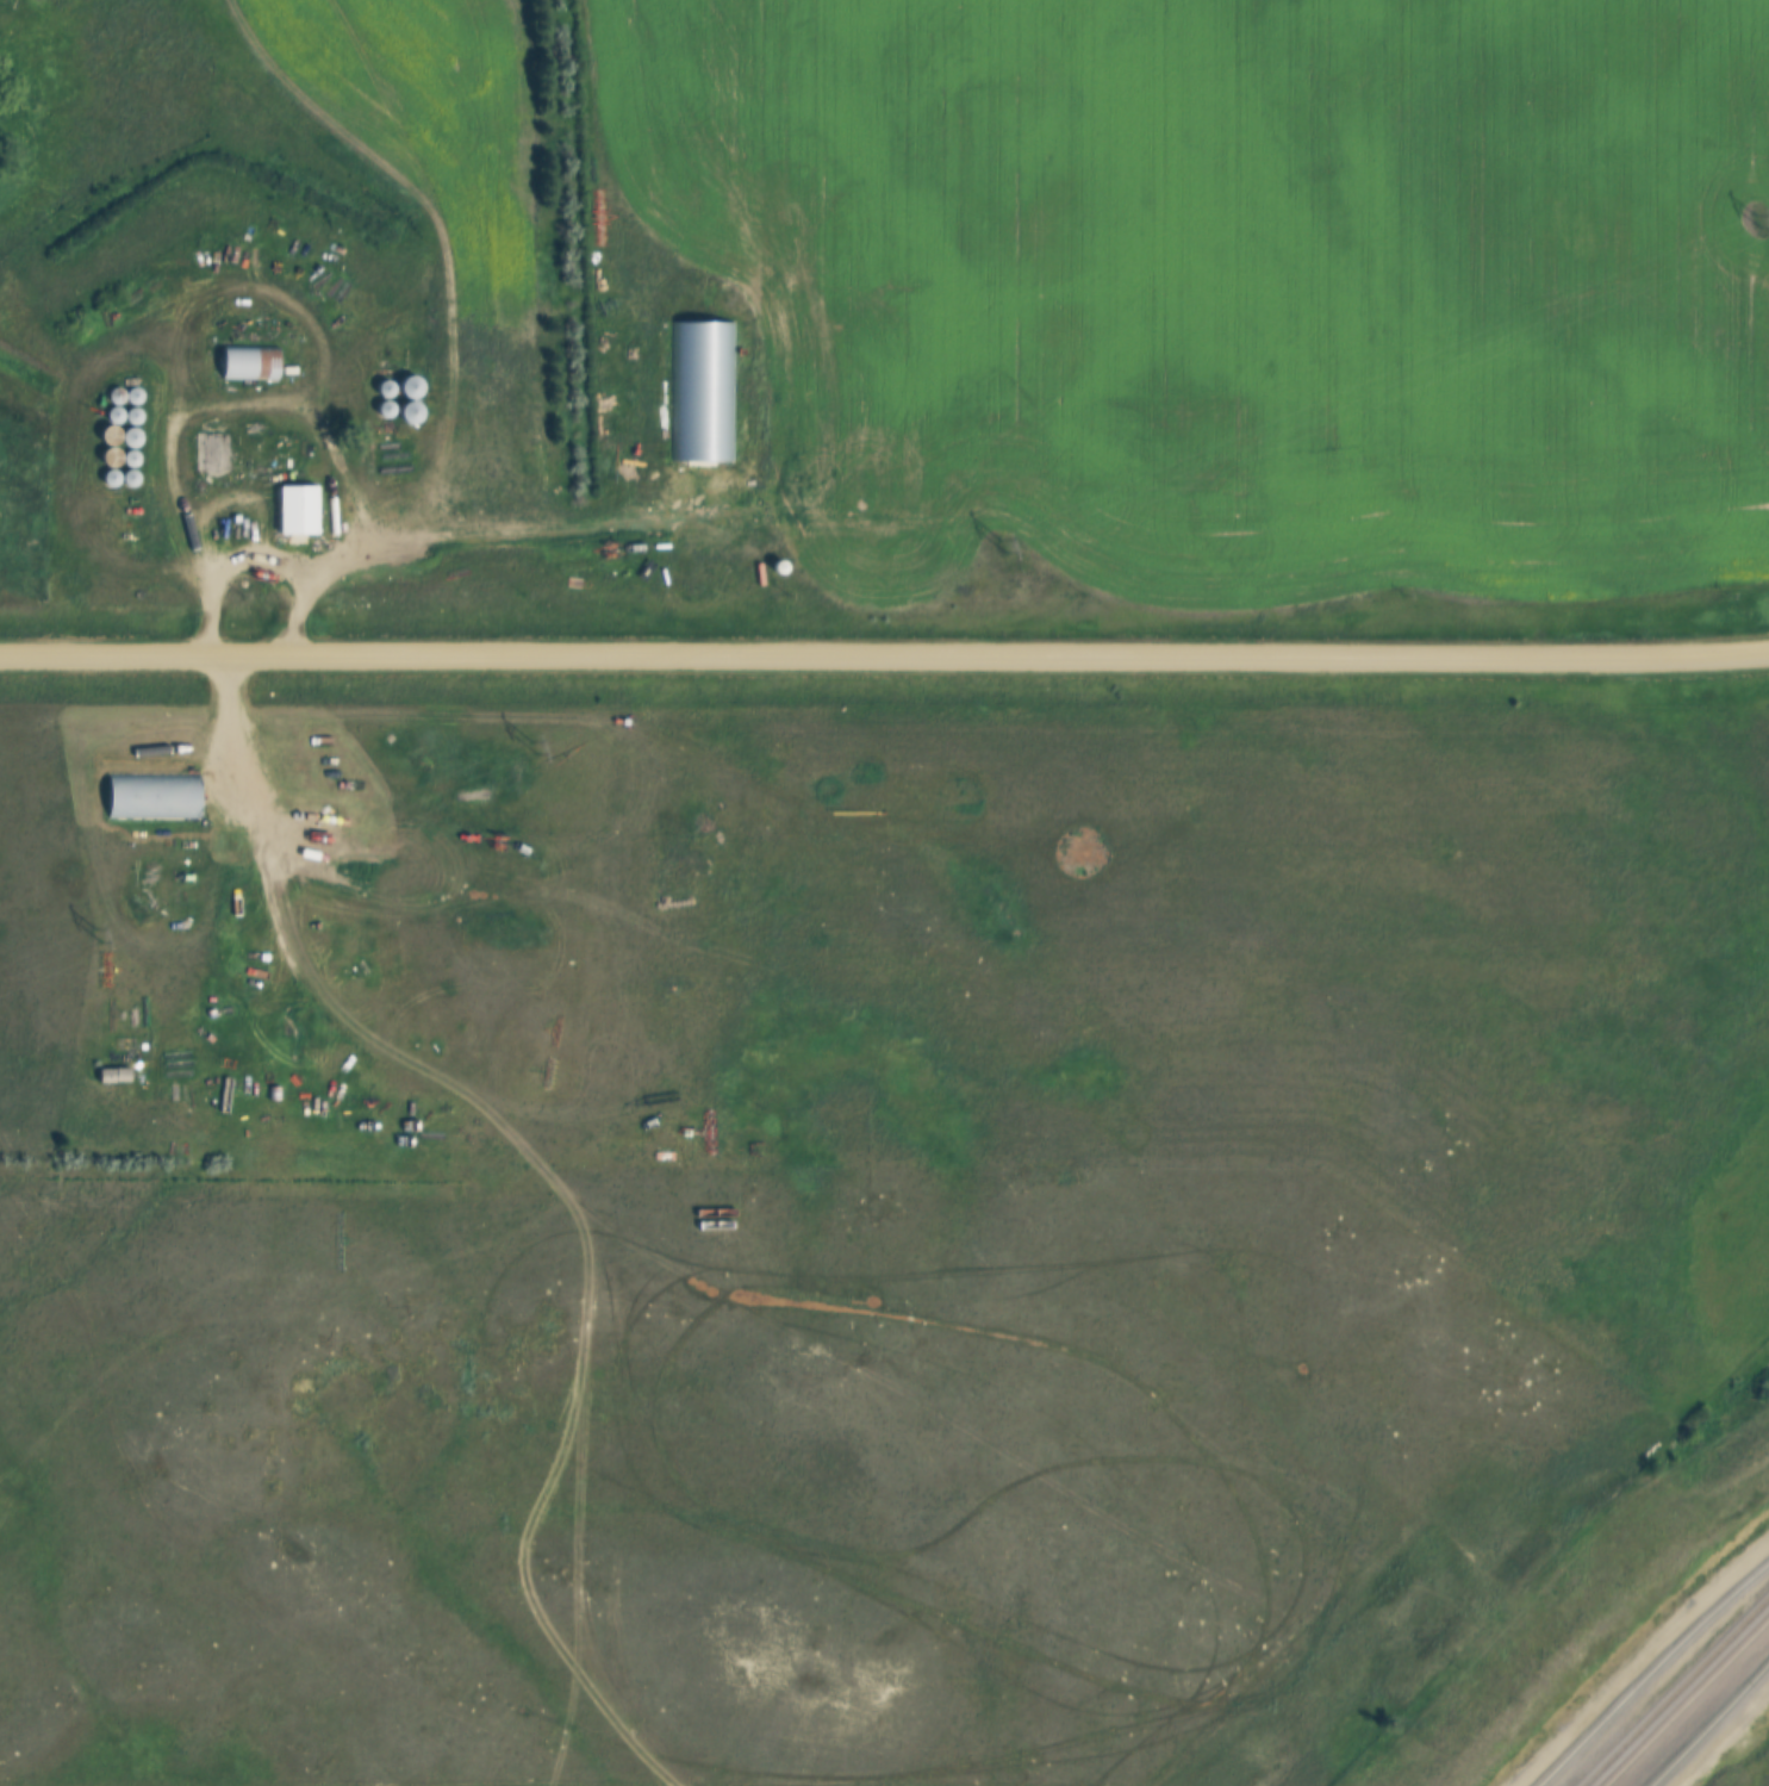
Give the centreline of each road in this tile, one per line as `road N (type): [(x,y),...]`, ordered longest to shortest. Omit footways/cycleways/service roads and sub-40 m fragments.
road 1 (tertiary): [(1768,654),(0,660)]

